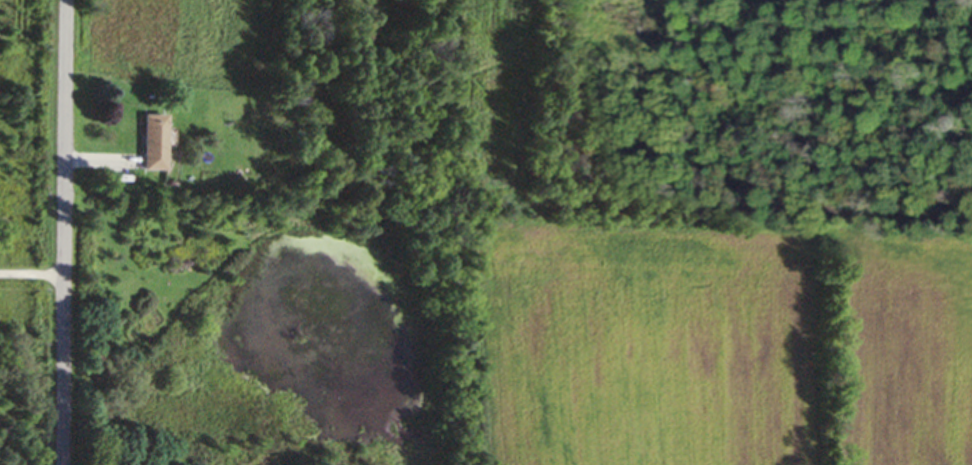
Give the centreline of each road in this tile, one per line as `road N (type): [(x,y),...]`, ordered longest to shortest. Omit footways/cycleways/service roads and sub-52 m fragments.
road 1 (residential): [(65,464),(70,0)]

